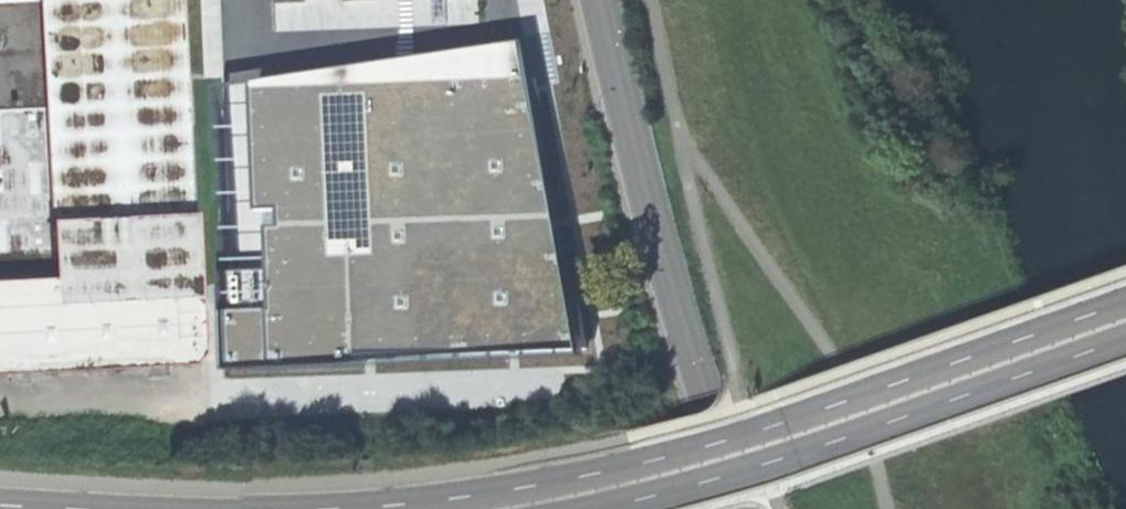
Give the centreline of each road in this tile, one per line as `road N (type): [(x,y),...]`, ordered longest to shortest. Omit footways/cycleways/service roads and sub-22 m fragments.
road 1 (trunk): [(1125,308),(725,444),(538,487),(380,508)]
road 2 (trunk): [(613,508),(809,454),(1125,343)]
road 3 (primary): [(757,508),(648,169),(612,0)]
road 4 (trunk): [(193,508),(0,500)]

